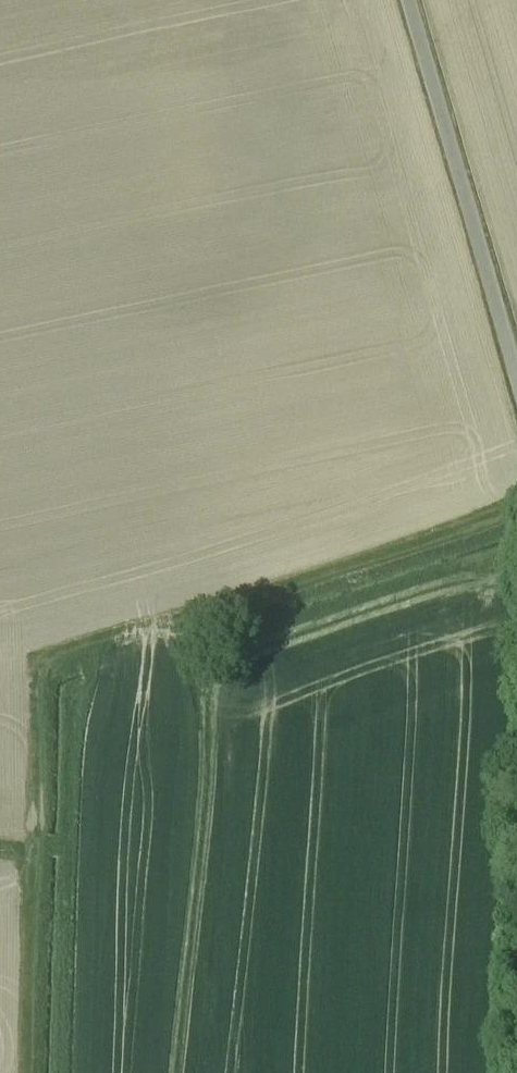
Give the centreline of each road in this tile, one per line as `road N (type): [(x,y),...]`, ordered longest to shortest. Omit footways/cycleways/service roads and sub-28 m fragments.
road 1 (unclassified): [(516,436),(400,0)]

